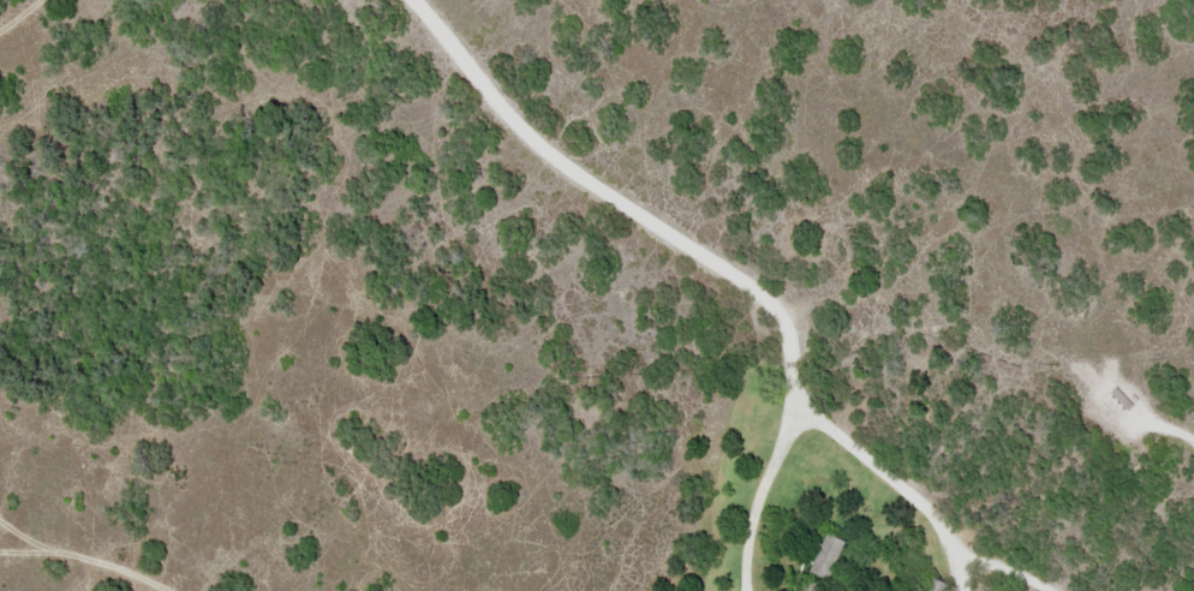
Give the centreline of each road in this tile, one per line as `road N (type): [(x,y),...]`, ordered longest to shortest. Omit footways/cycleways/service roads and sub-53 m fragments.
road 1 (residential): [(411,0),(832,366),(826,476)]
road 2 (residential): [(660,590),(683,556),(741,505),(826,476),(1045,590)]
road 3 (residential): [(1193,263),(1057,210),(981,216),(925,262),(878,342),(832,366)]

